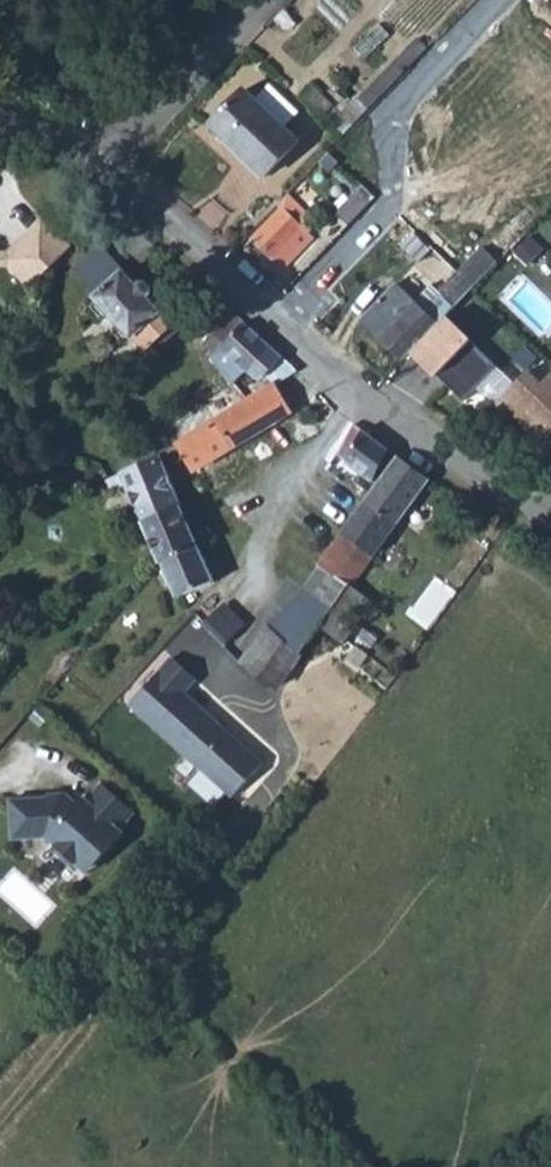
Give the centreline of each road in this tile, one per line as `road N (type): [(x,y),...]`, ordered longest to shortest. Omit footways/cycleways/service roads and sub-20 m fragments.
road 1 (unclassified): [(109,170),(392,416),(550,521)]
road 2 (unclassified): [(109,170),(269,0)]

